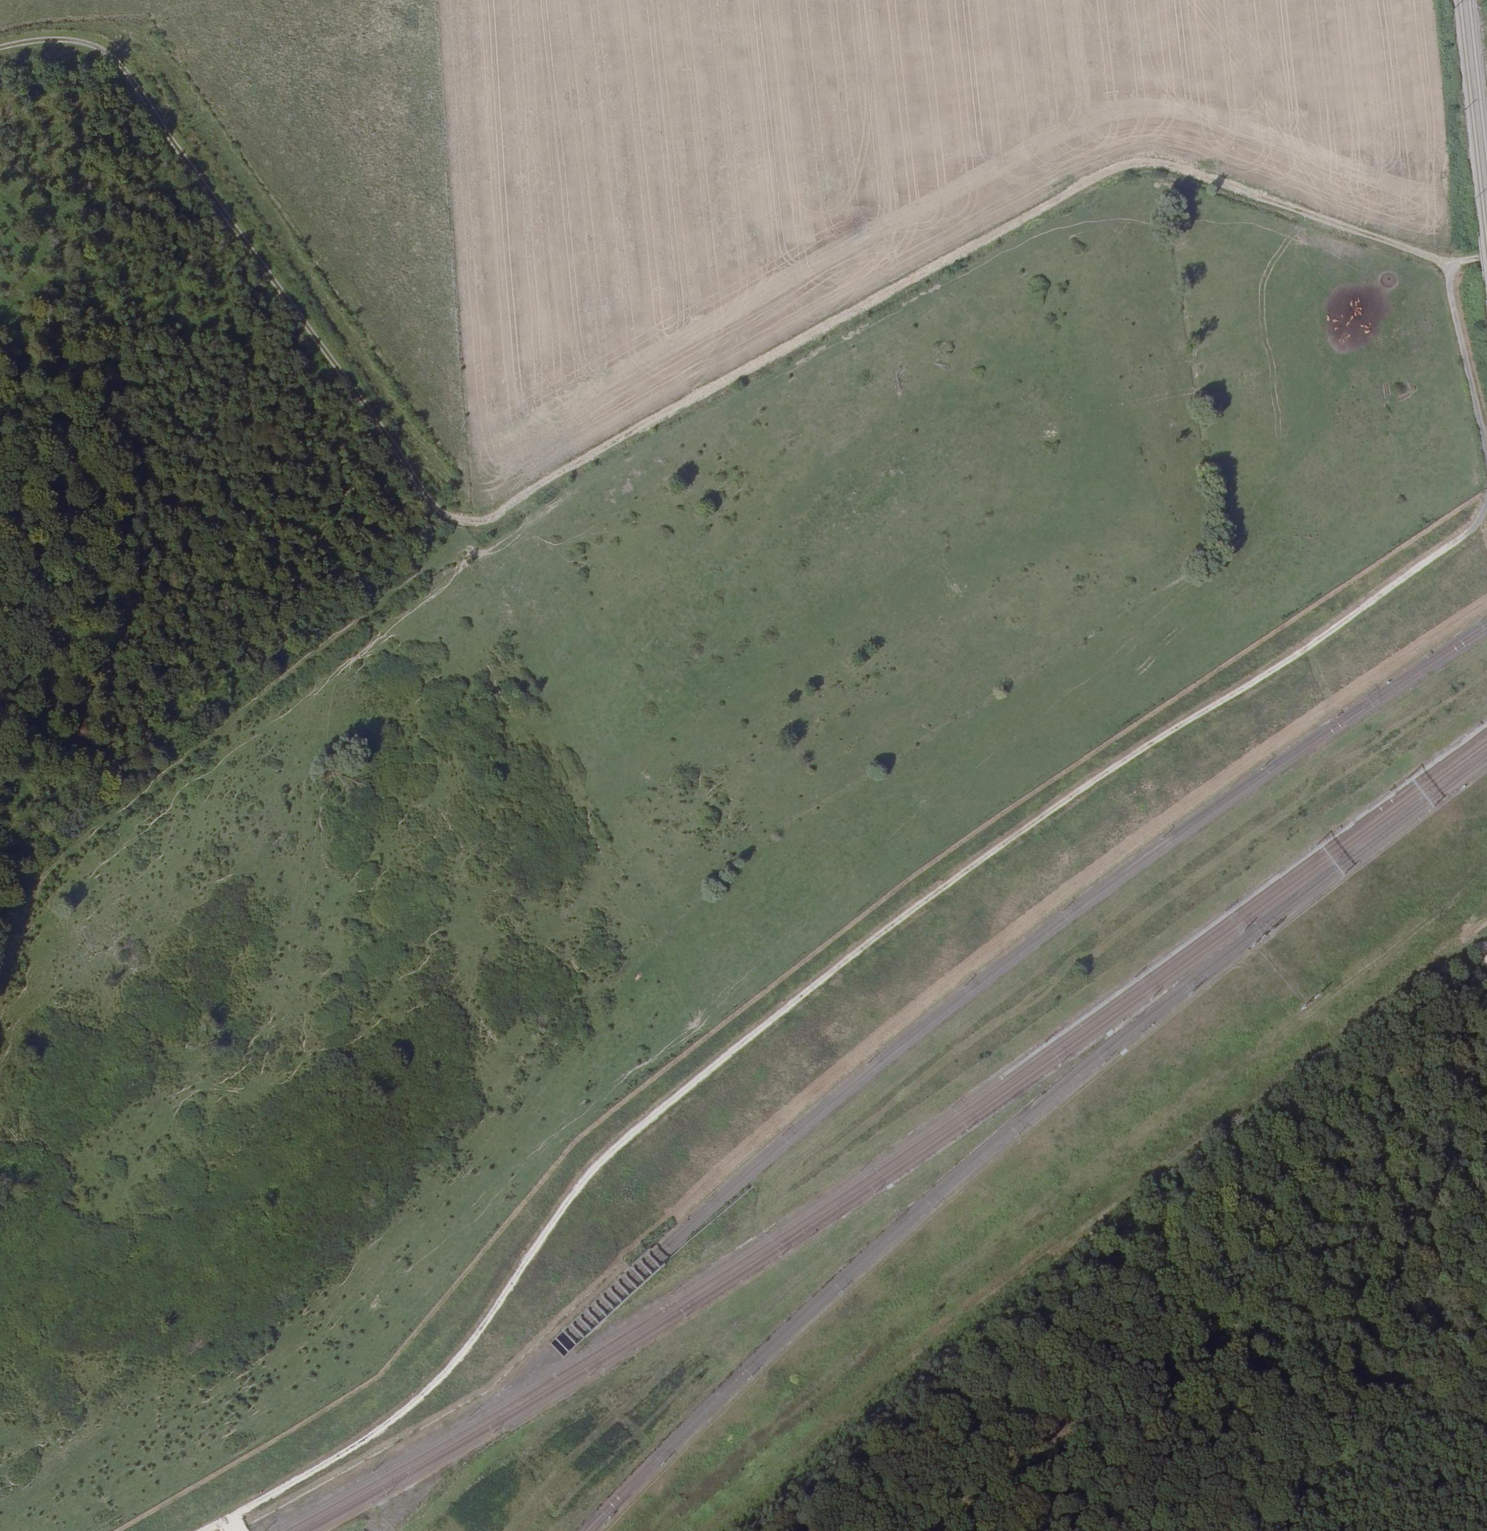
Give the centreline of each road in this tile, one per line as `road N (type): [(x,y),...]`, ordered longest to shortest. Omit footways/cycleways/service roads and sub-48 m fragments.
road 1 (track): [(0,44),(90,31),(150,44),(467,499),(485,512),(503,512),(1127,167),(1177,170),(1455,264),(1486,258)]
road 2 (track): [(503,512),(63,860),(42,884),(0,1012)]

